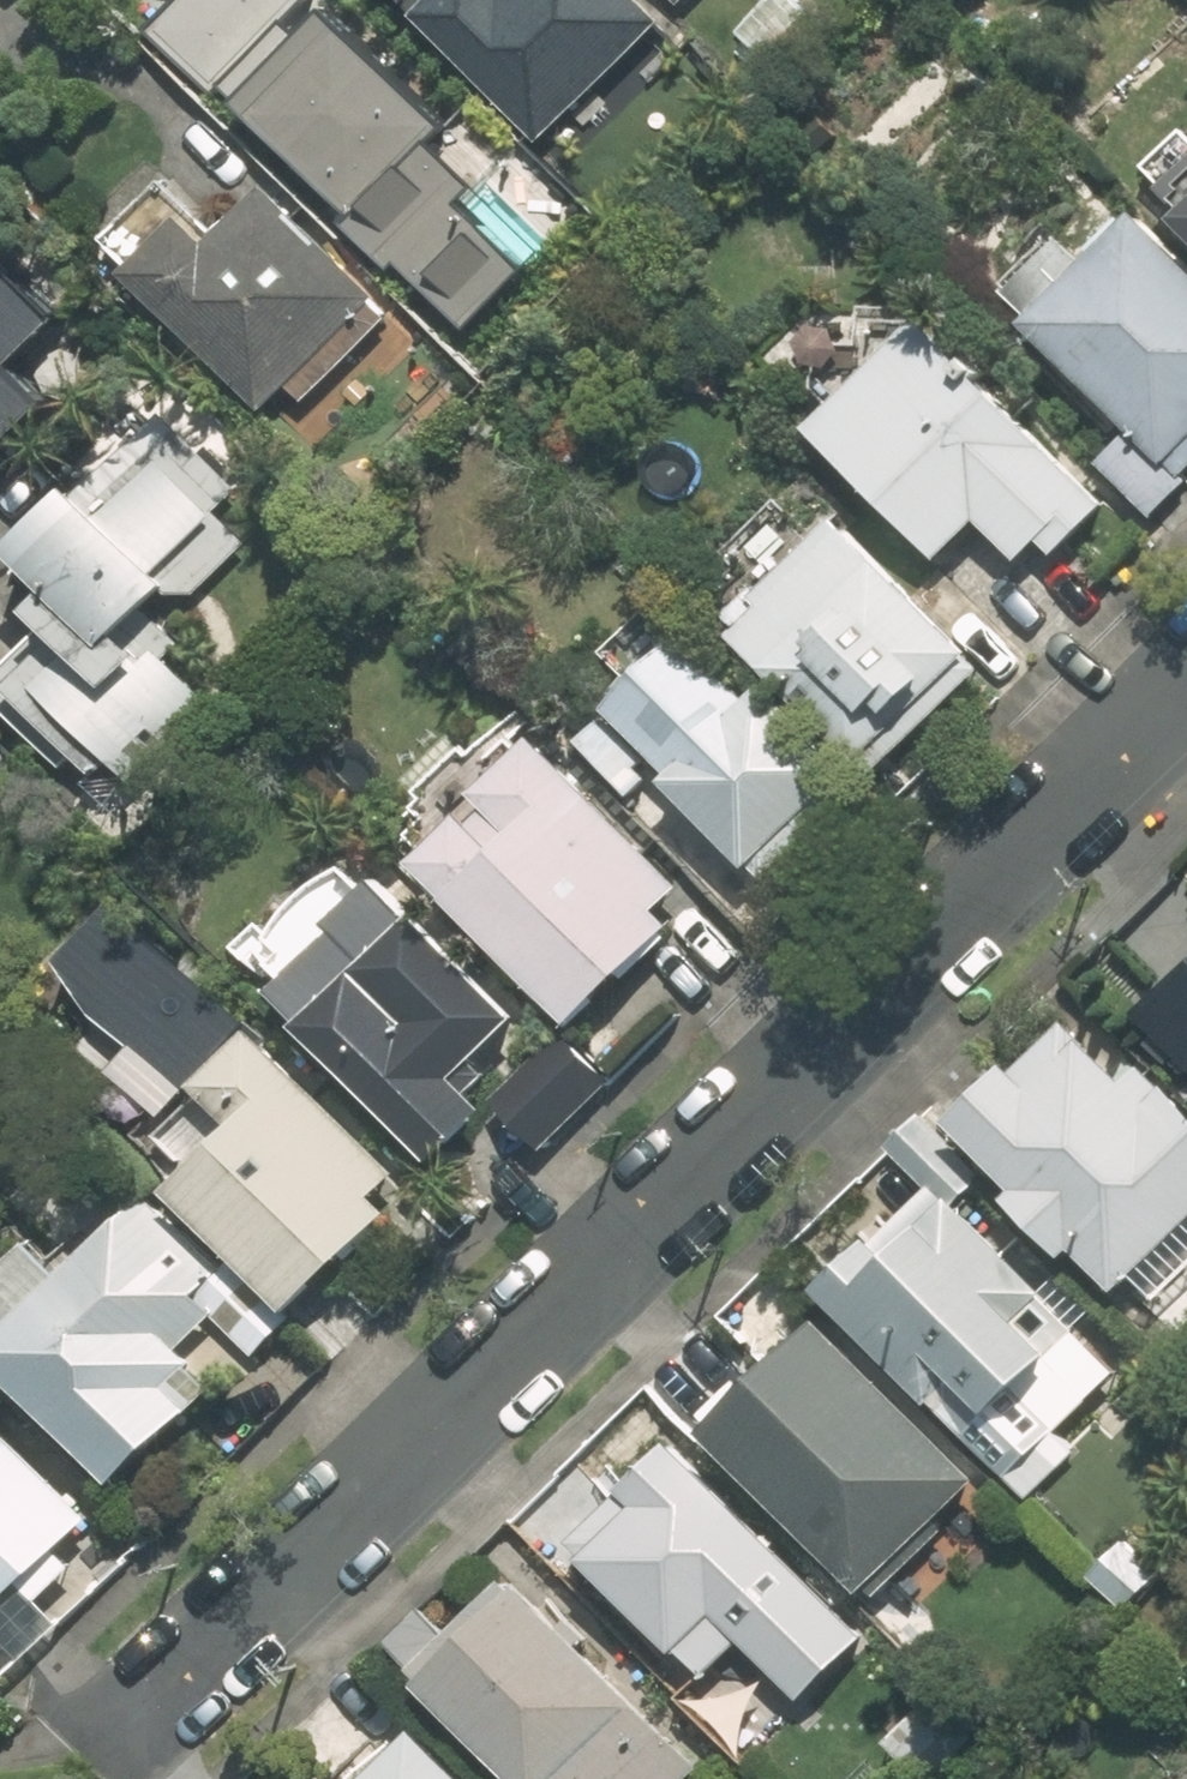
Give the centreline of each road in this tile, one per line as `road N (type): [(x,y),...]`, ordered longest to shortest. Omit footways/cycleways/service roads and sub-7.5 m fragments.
road 1 (residential): [(1186,677),(120,1735)]

